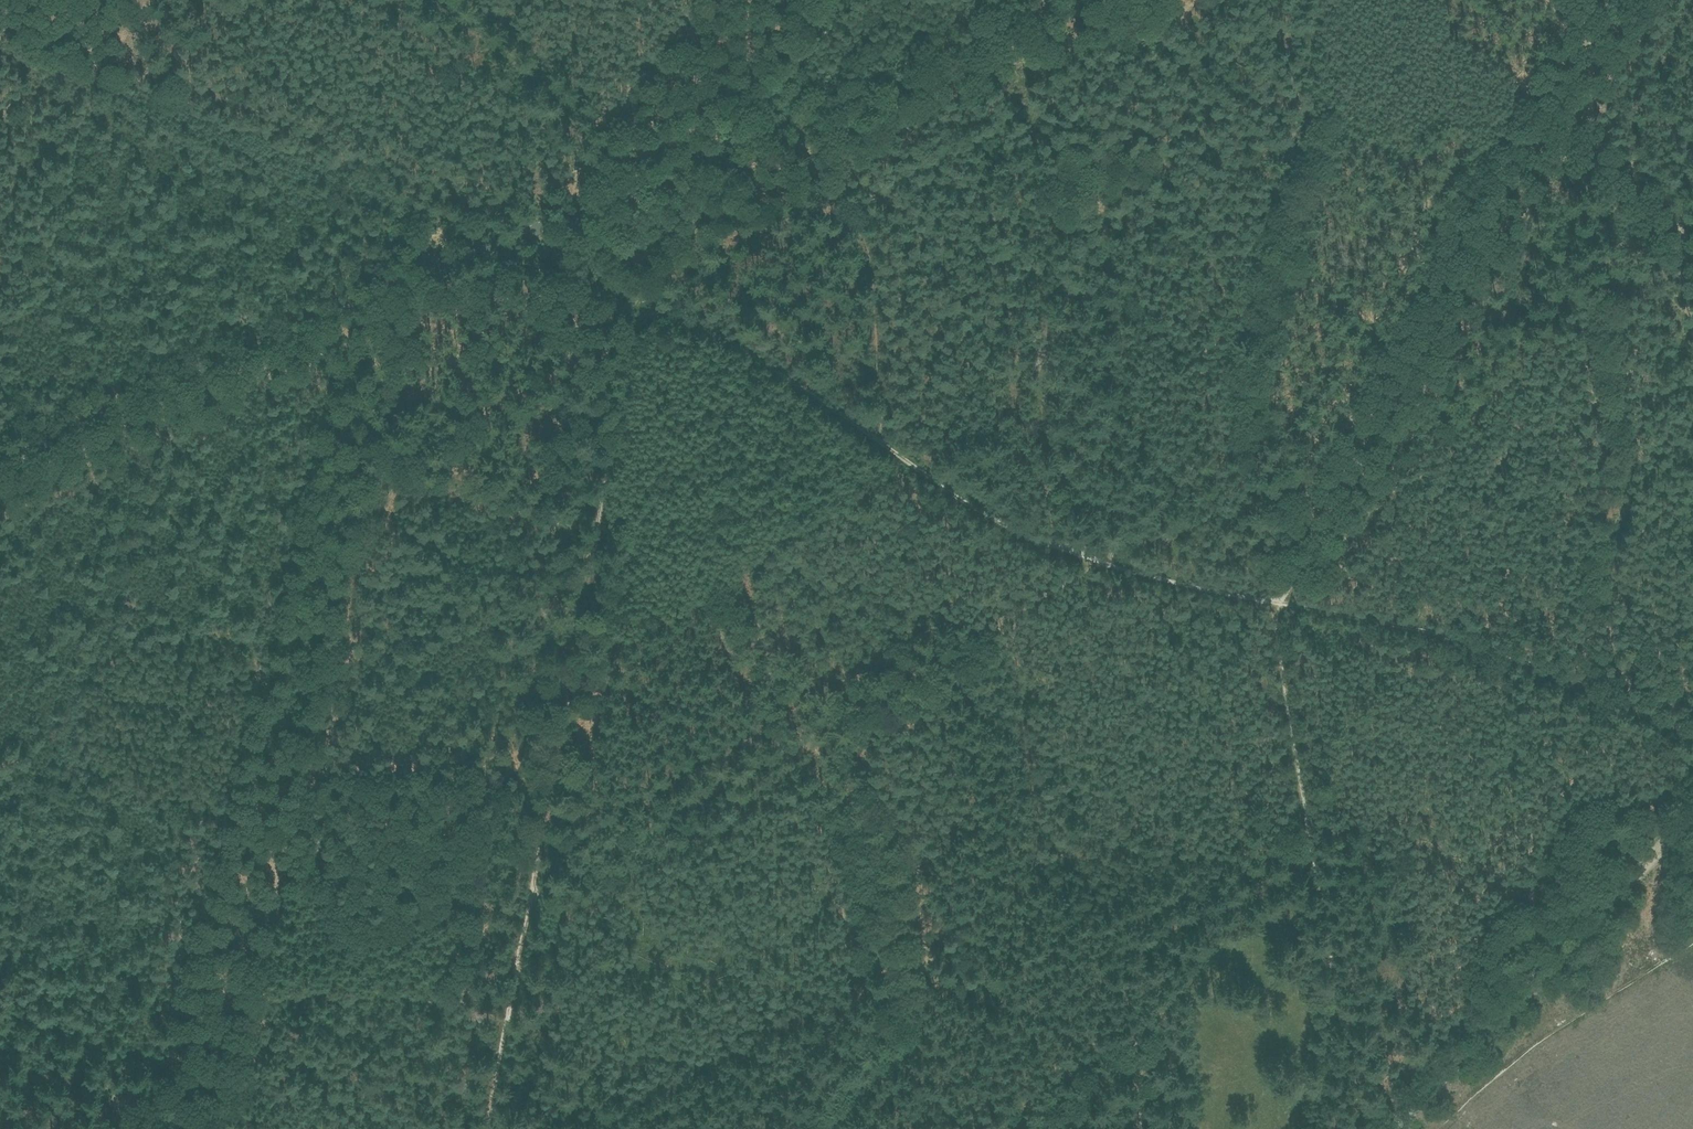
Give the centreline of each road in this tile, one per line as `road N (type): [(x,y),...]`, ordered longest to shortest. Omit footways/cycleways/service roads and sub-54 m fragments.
road 1 (track): [(490,1128),(644,311),(722,337),(792,378),(1016,530),(1094,561),(1275,603)]
road 2 (tertiary): [(0,463),(1078,0)]
road 3 (track): [(1610,0),(1275,603)]
road 4 (track): [(880,442),(866,247),(816,164),(817,153),(825,143),(1164,0)]
road 5 (track): [(535,883),(581,865),(1094,561)]
road 6 (track): [(1275,603),(1336,1025),(1321,1128)]
road 7 (track): [(1275,603),(1402,616),(1462,634),(1692,729)]
road 8 (track): [(805,733),(872,888),(874,979),(862,1021),(787,1128)]
road 9 (track): [(1399,1128),(1692,815)]
road 10 (track): [(1134,1128),(1134,963),(1146,935),(1312,860)]
road 11 (track): [(831,0),(644,311)]
road 12 (track): [(1541,119),(1692,280)]
road 13 (track): [(1132,1061),(1018,1128)]

